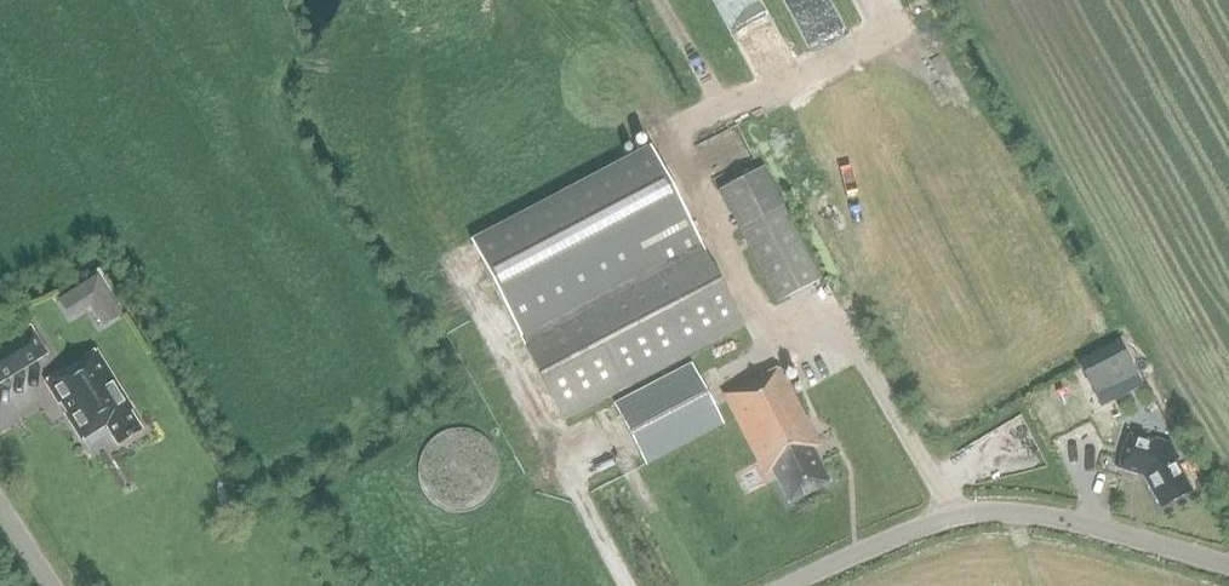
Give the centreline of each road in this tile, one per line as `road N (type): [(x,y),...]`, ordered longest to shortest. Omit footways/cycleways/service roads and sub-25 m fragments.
road 1 (tertiary): [(1228,567),(1083,524),(1006,514),(931,525),(788,585)]

